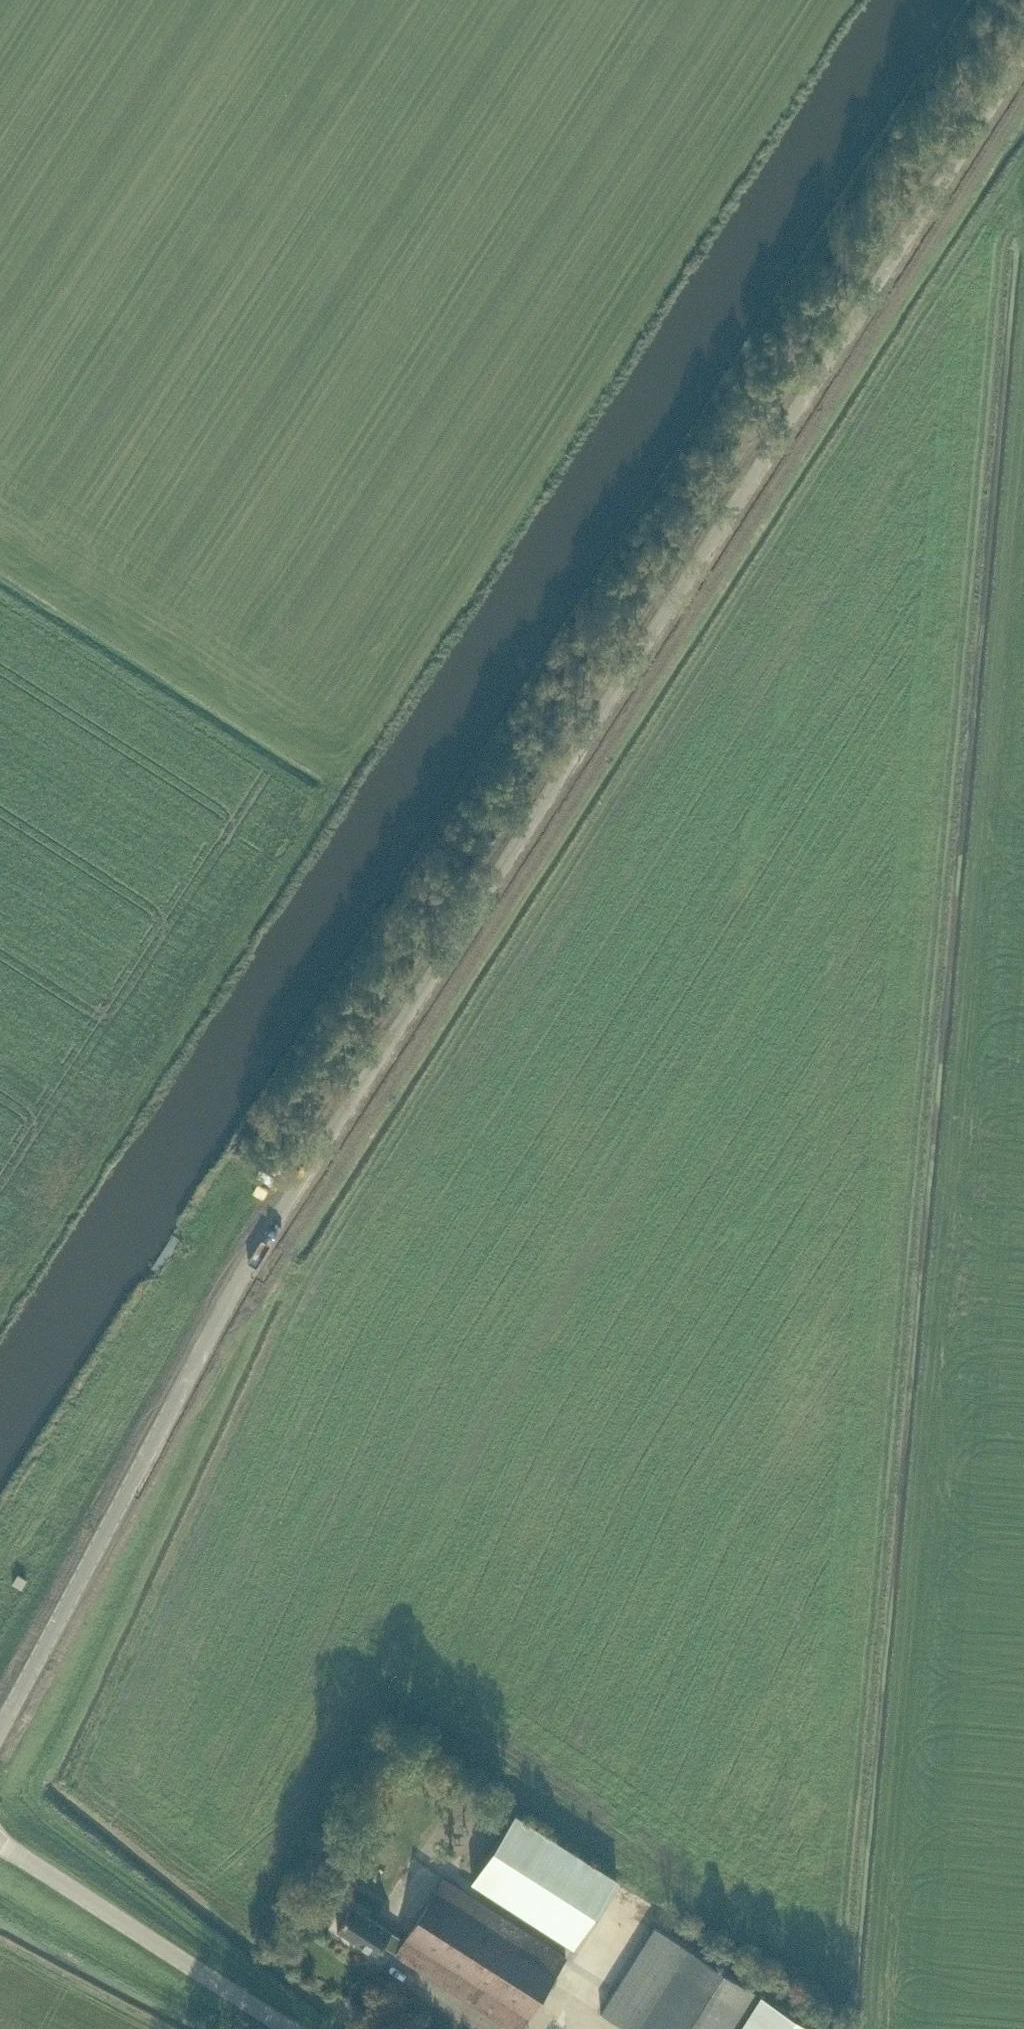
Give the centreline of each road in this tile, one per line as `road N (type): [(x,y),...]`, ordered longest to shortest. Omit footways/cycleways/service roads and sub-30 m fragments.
road 1 (unclassified): [(0,1737),(267,1232),(1023,55)]
road 2 (track): [(915,1528),(876,2028)]
road 3 (unclassified): [(288,2028),(0,1848)]

